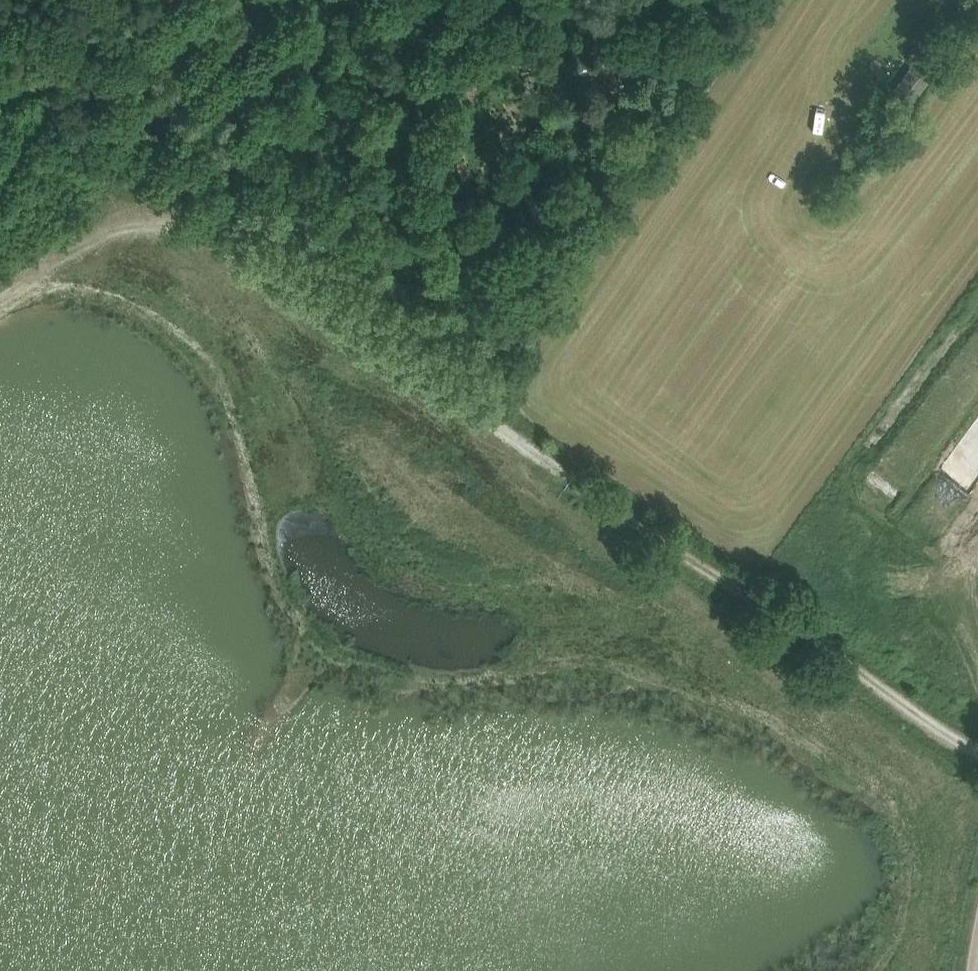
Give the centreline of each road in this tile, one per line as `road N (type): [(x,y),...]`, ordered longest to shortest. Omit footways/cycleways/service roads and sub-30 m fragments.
road 1 (track): [(0,310),(87,245),(140,224),(208,236),(288,280),(977,752)]

